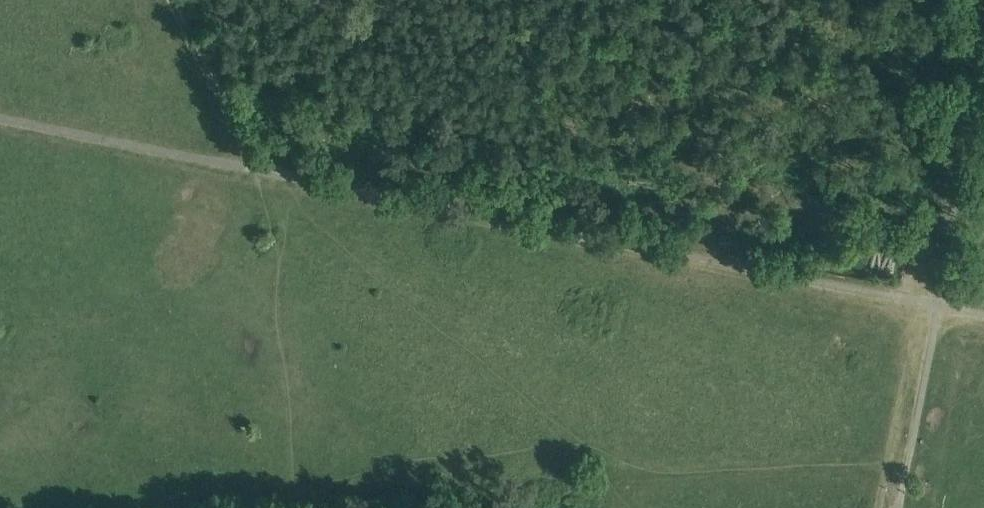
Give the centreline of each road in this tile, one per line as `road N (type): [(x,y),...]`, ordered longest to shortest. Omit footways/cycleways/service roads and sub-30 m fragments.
road 1 (track): [(255,168),(446,344),(616,480),(637,507)]
road 2 (track): [(920,301),(978,0)]
road 3 (track): [(177,0),(255,168)]
road 4 (track): [(103,507),(285,491)]

